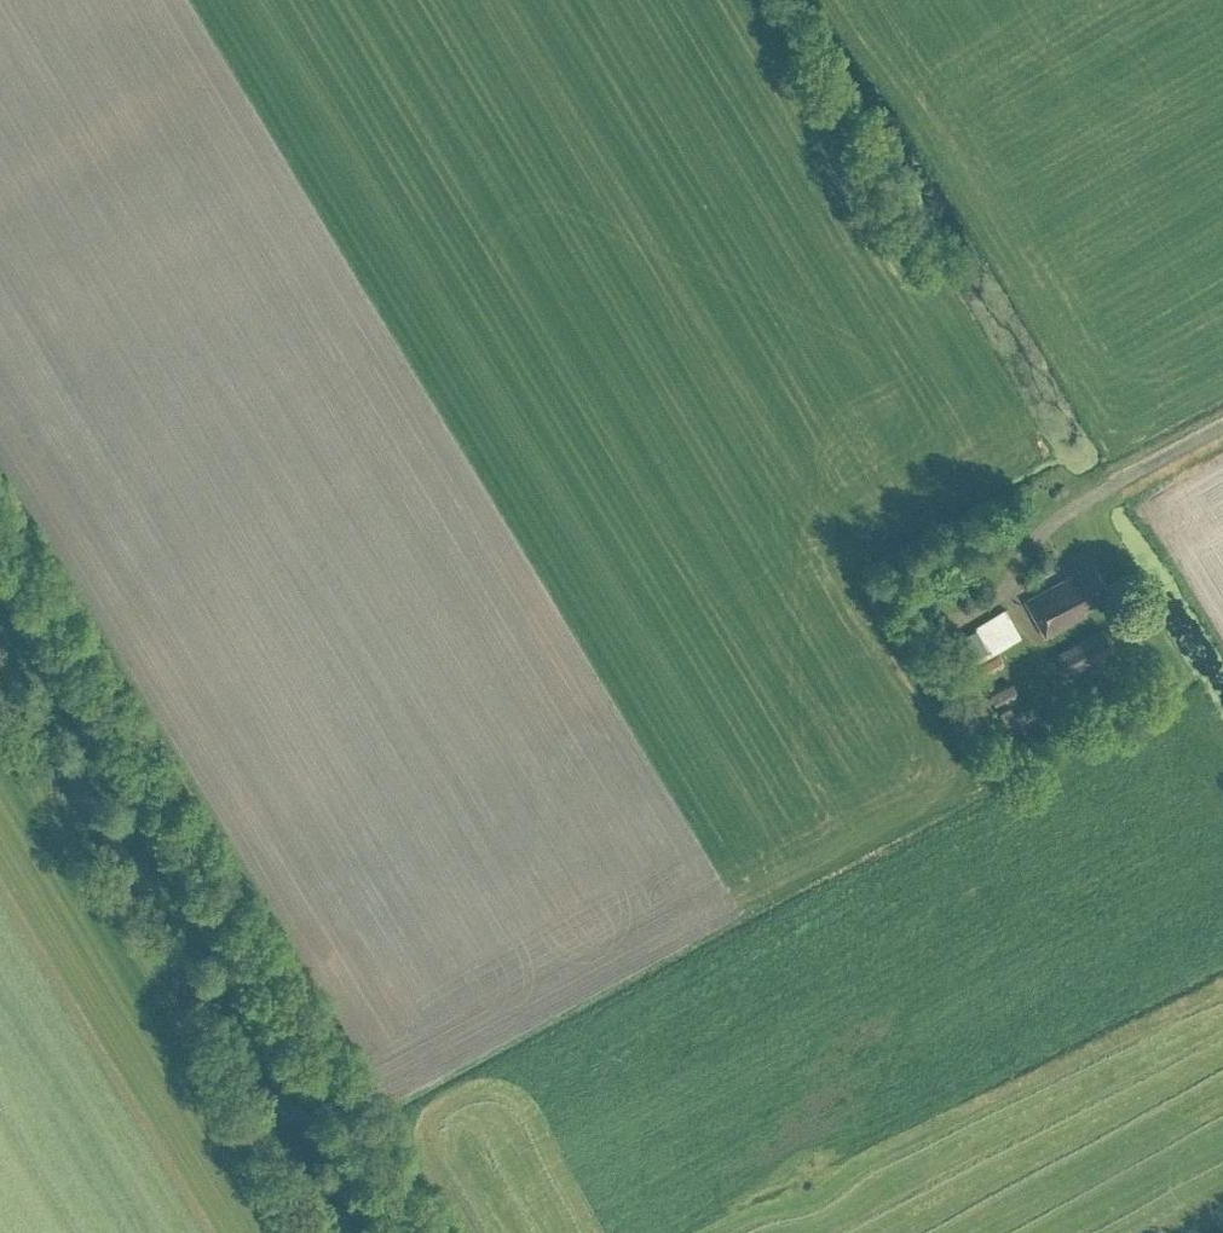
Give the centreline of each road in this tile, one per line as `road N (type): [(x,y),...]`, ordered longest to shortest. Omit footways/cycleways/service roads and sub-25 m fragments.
road 1 (track): [(0,597),(385,1232)]

